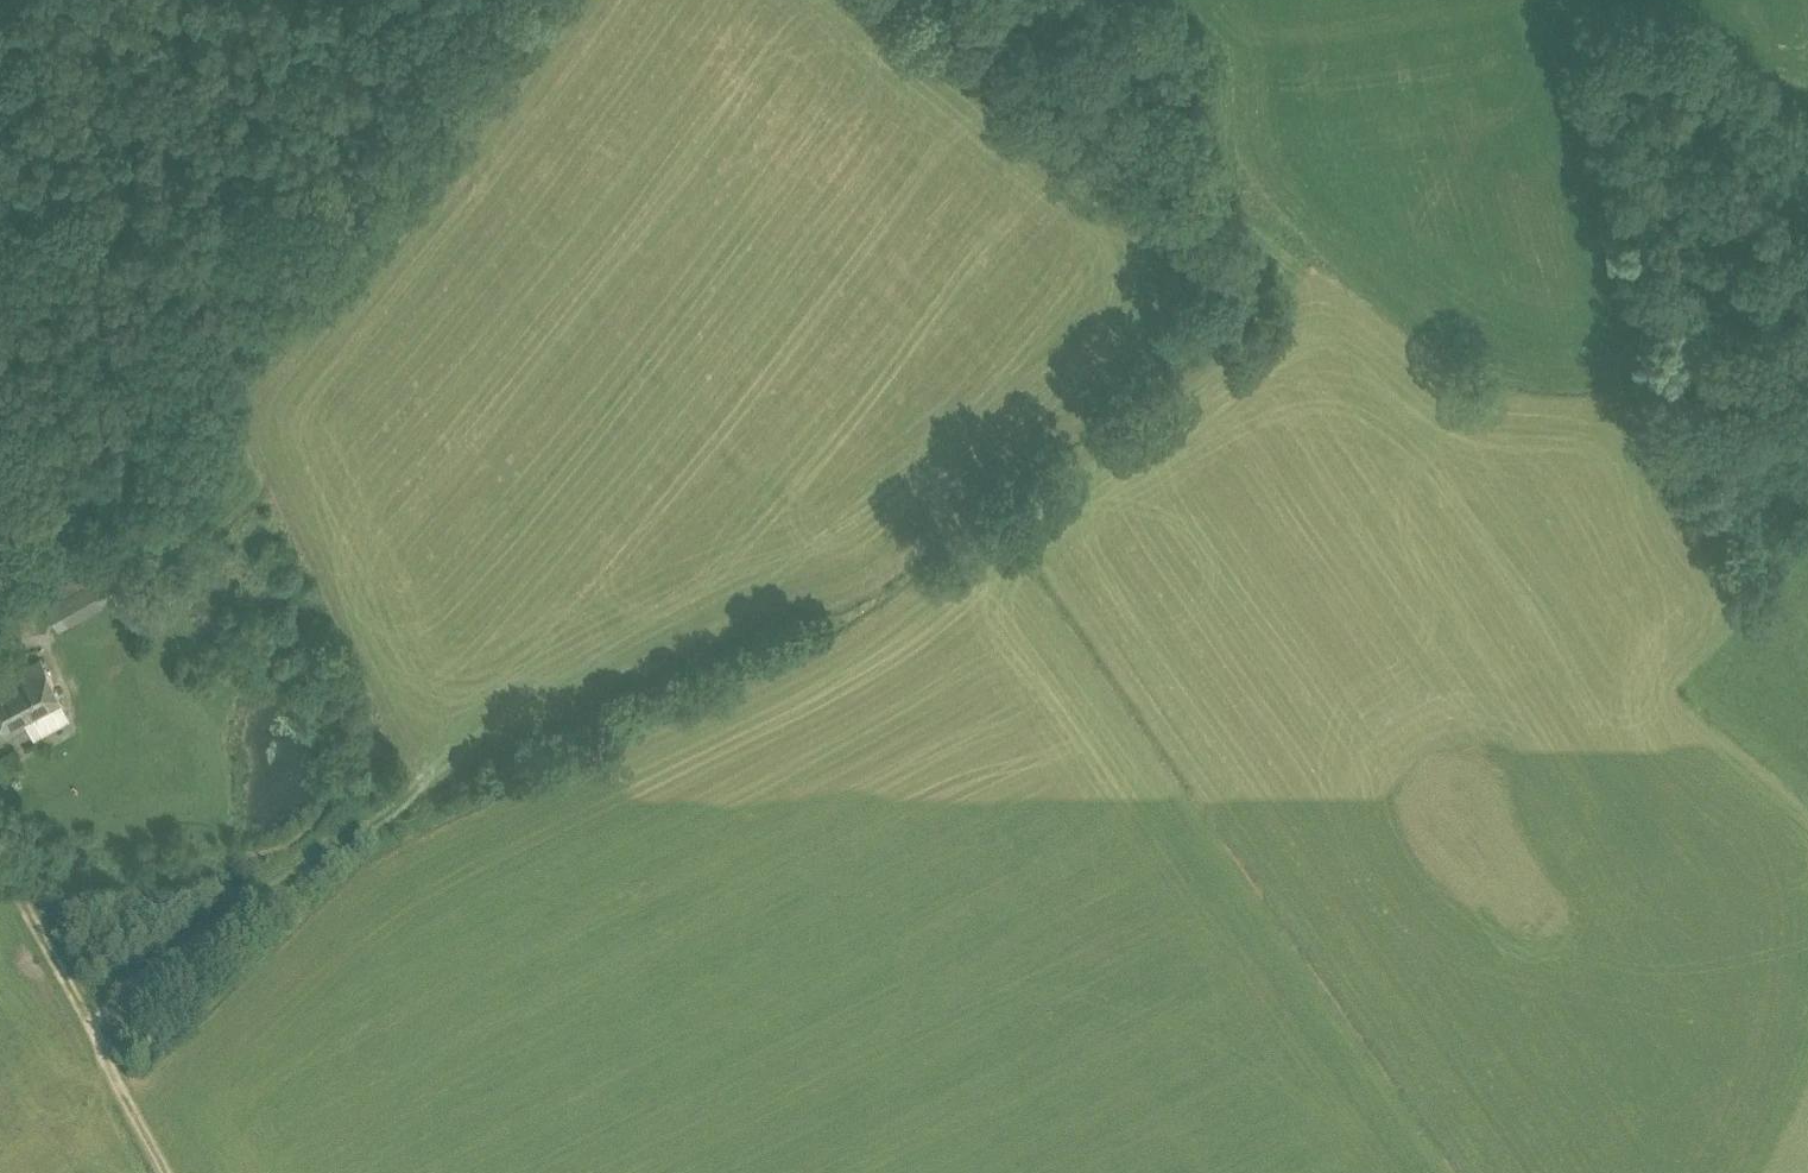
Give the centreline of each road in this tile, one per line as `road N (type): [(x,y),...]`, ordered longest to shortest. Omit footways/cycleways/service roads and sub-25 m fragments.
road 1 (track): [(165,1172),(0,866)]

